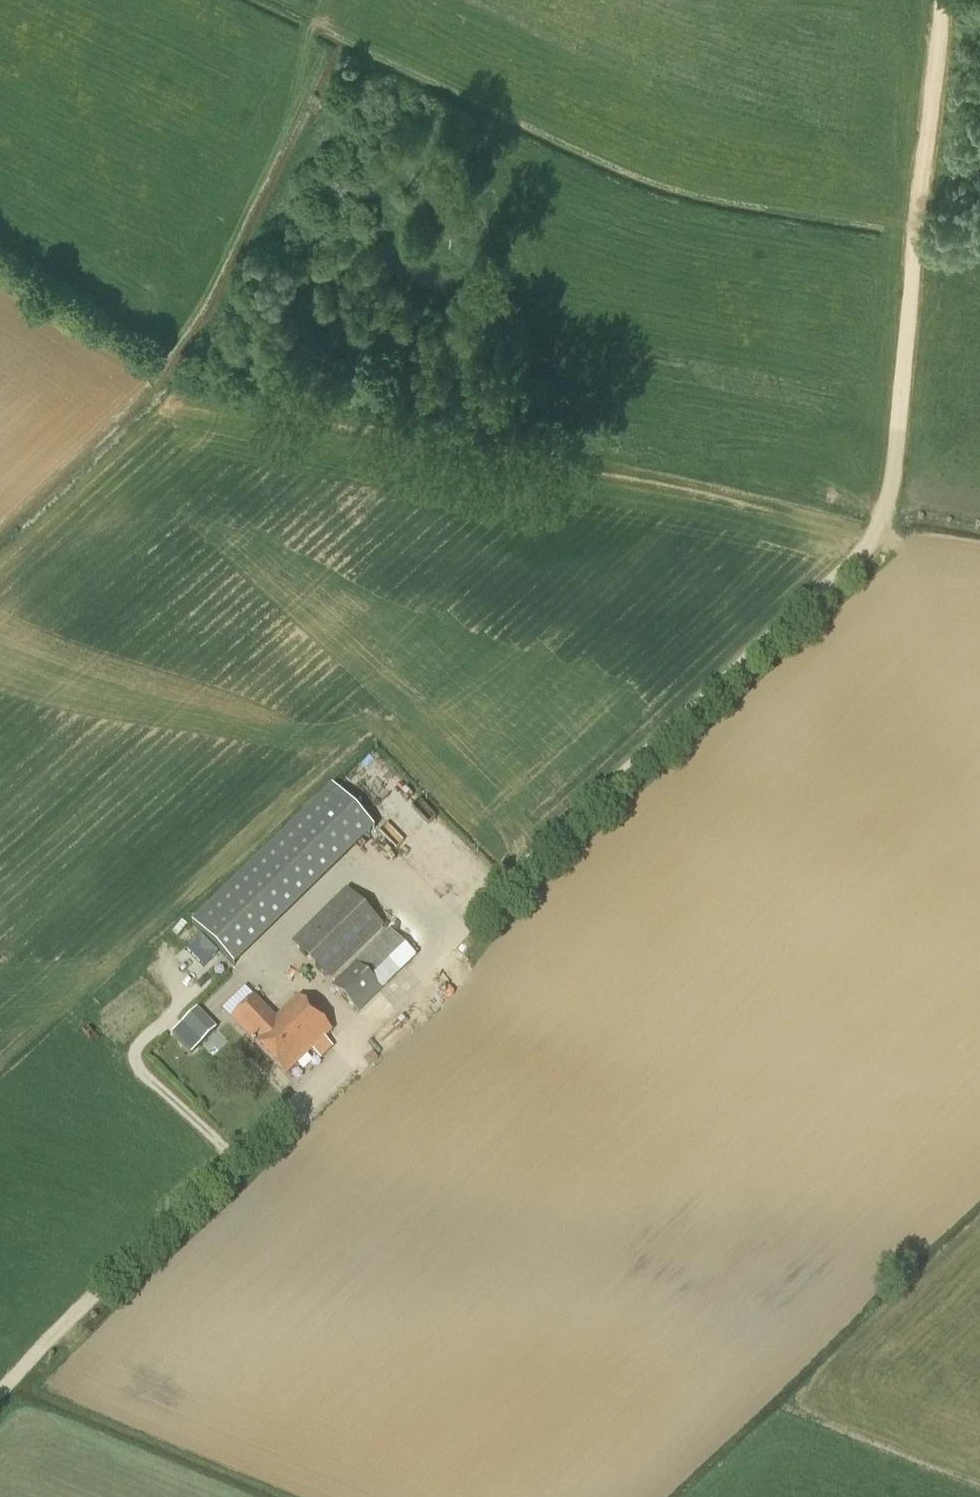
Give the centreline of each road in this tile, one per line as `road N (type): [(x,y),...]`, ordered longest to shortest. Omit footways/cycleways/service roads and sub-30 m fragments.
road 1 (track): [(0,1391),(870,542),(884,510),(925,0)]

